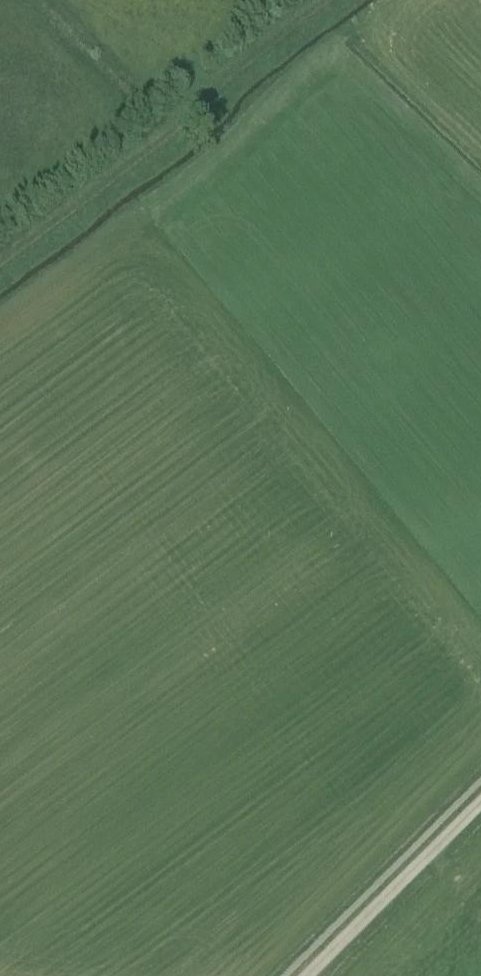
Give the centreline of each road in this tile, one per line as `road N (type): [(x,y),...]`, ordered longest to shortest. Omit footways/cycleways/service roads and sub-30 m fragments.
road 1 (track): [(311,975),(480,805)]

